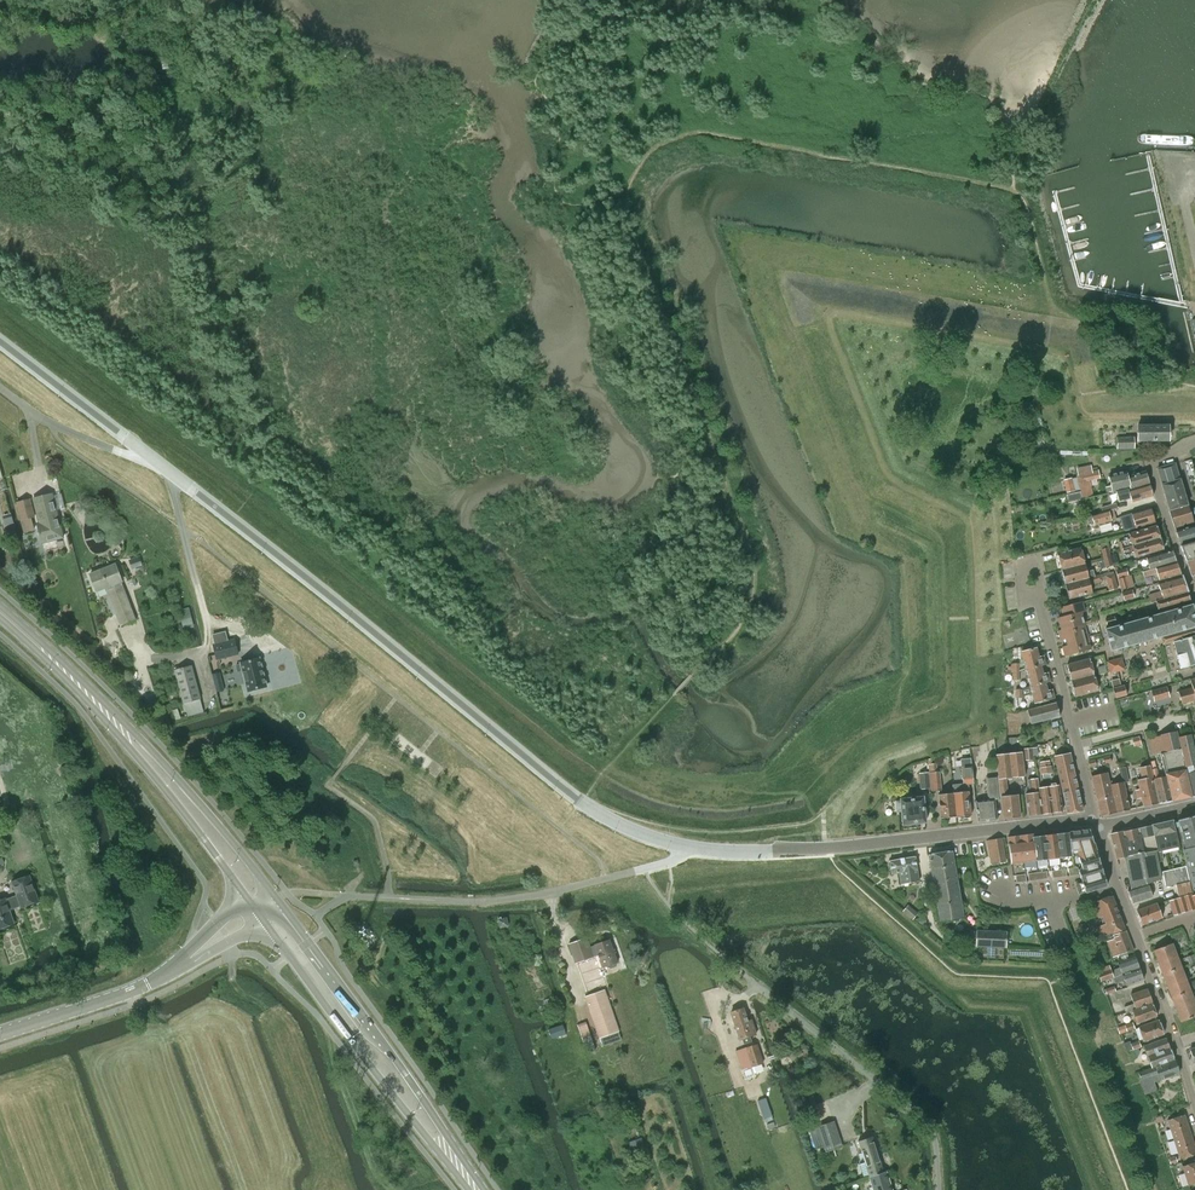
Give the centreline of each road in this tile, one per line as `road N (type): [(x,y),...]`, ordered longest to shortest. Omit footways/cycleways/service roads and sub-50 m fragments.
road 1 (tertiary): [(692,849),(581,802),(156,461)]
road 2 (tertiary): [(692,849),(828,850),(1095,823)]
road 3 (primary): [(486,1189),(272,895)]
road 4 (primary): [(272,895),(161,759),(29,635)]
road 5 (unclassified): [(346,896),(529,895),(649,868),(692,849)]
road 6 (primary): [(29,635),(163,784),(247,899)]
road 7 (primary): [(263,919),(469,1189)]
road 8 (residential): [(1194,1103),(1095,823)]
road 9 (unclassified): [(939,1189),(936,1150),(920,1116),(756,985)]
road 10 (residential): [(1095,823),(1031,561)]
road 11 (tertiary): [(0,1035),(133,989),(188,958)]
road 12 (tertiary): [(156,461),(0,342)]
road 13 (residential): [(1194,442),(1157,461),(1153,474),(1194,591)]
road 14 (unclassified): [(156,461),(51,426),(0,388)]

